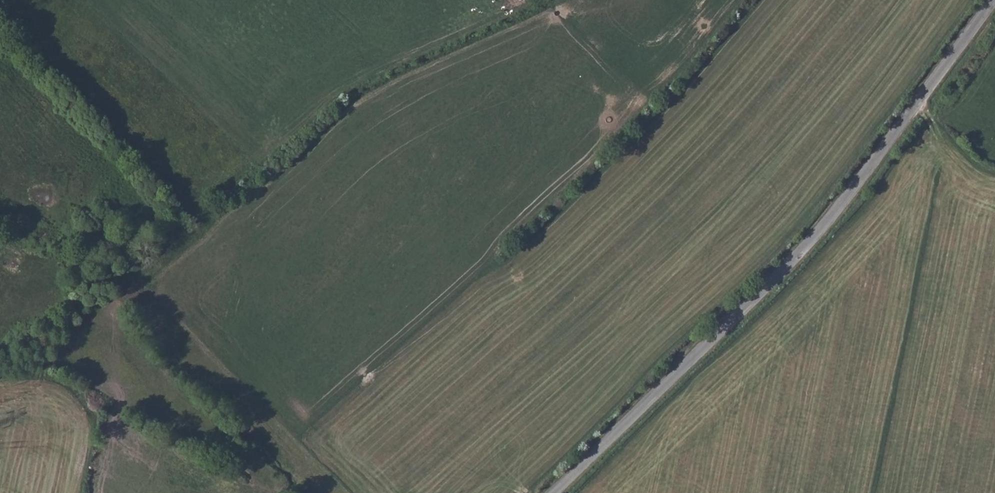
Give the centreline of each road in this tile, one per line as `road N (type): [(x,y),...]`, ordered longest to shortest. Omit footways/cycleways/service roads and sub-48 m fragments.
road 1 (unclassified): [(994,0),(806,251),(559,492)]

